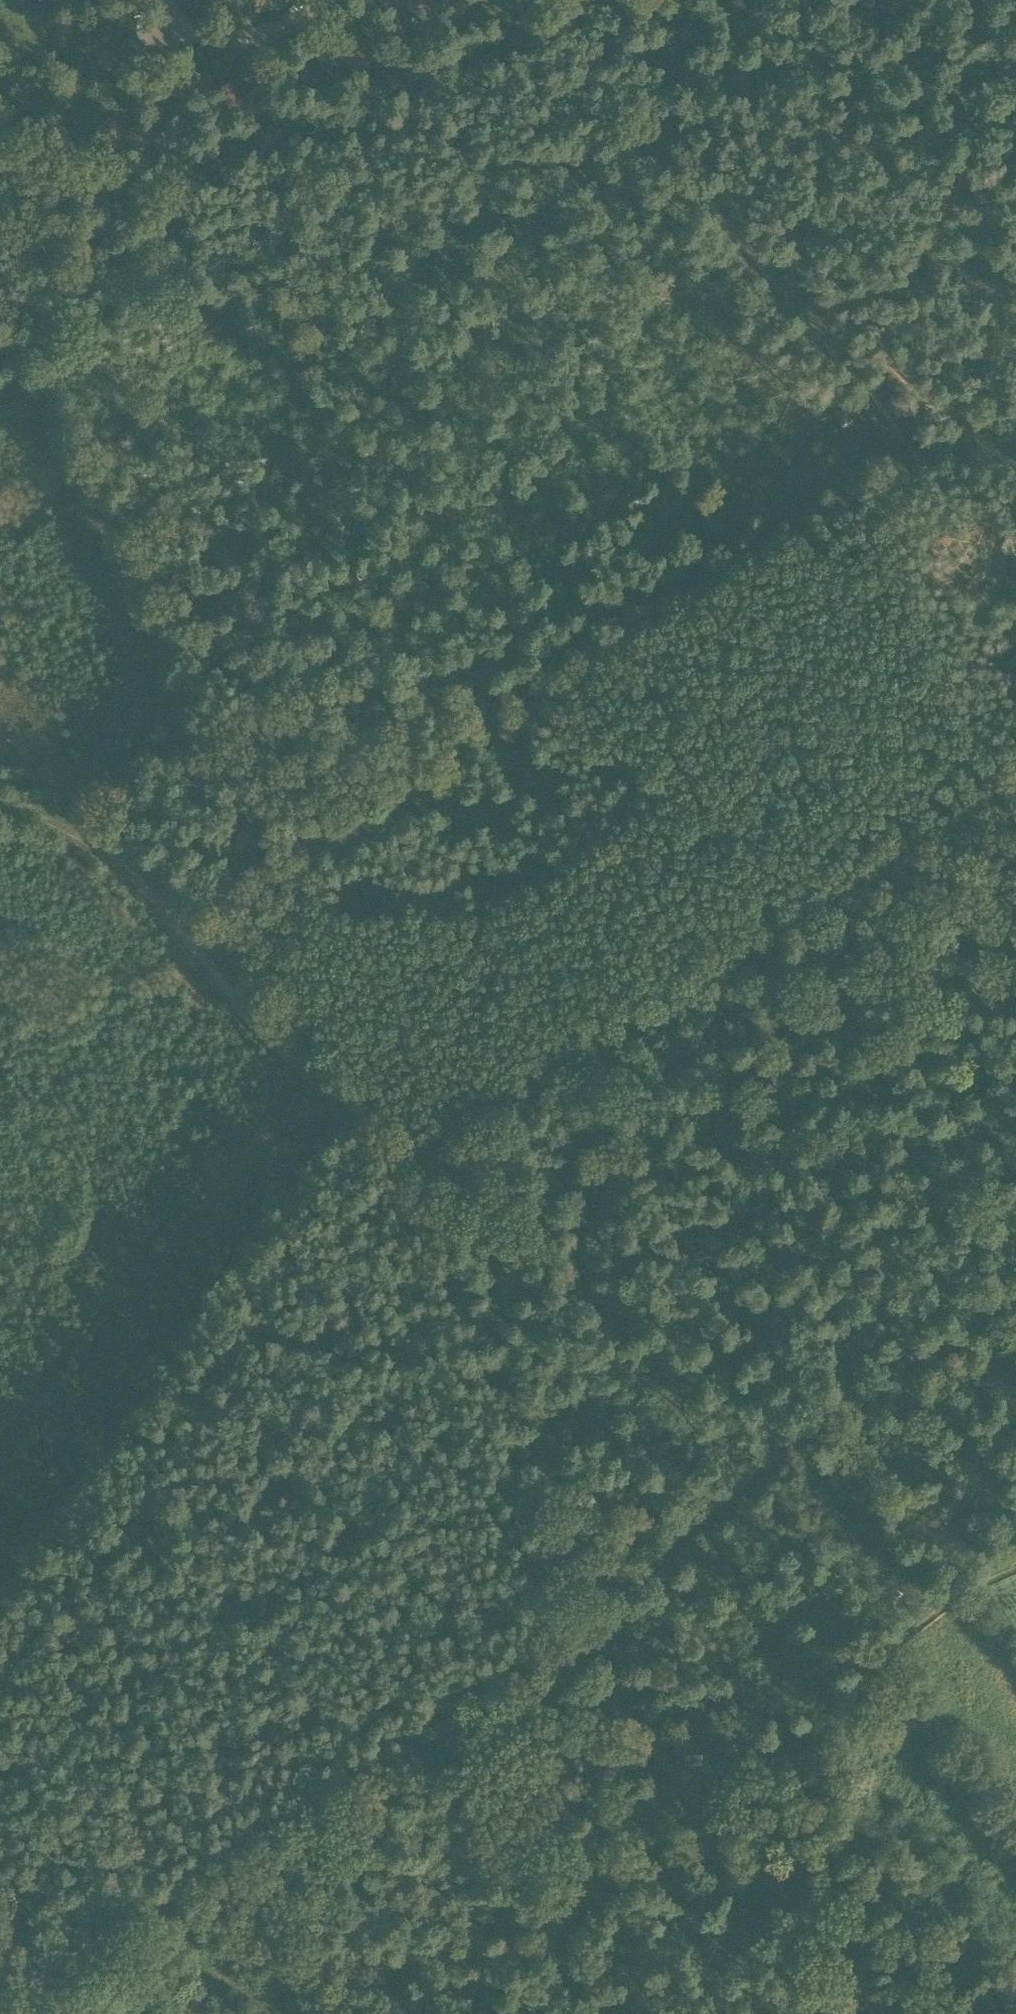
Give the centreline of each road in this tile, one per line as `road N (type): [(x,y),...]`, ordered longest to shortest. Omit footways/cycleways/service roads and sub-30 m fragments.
road 1 (track): [(567,1620),(485,1383),(398,1170),(194,933),(27,804),(0,809)]
road 2 (track): [(250,897),(904,452)]
road 3 (track): [(1015,779),(398,1170)]
road 4 (track): [(464,2013),(951,1596),(1015,1565)]
road 5 (track): [(0,2005),(567,1620)]
road 6 (track): [(1015,449),(960,441),(904,452),(581,19)]
road 7 (track): [(567,1620),(1015,1291)]
road 8 (track): [(621,0),(131,219)]
road 9 (track): [(872,2013),(567,1620)]
road 10 (track): [(0,108),(131,219)]
road 11 (residential): [(53,116),(121,48),(176,34)]
road 12 (residential): [(176,34),(264,33),(319,0)]
road 13 (track): [(131,219),(0,285)]

